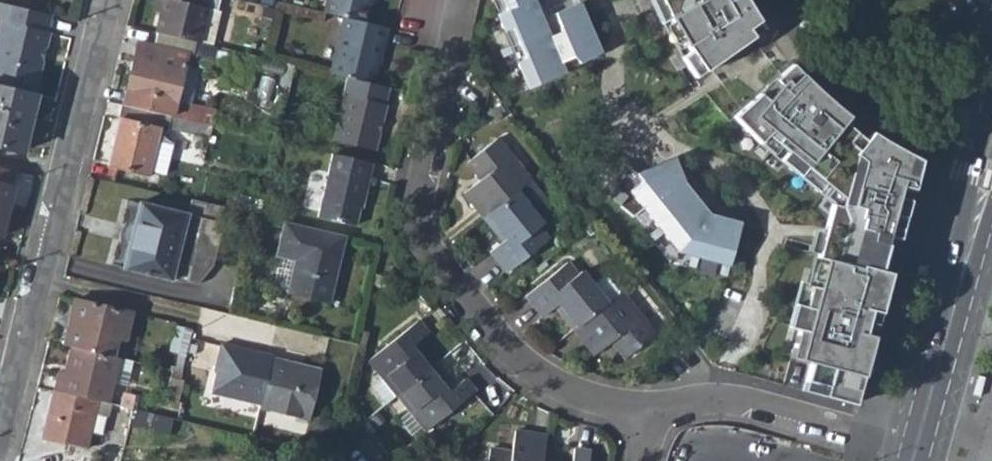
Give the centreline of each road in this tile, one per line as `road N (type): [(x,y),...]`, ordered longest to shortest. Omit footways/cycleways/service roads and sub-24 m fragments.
road 1 (residential): [(651,409),(583,399),(528,370),(427,252),(415,210),(420,156),(459,0)]
road 2 (residential): [(0,422),(106,0)]
road 3 (secondary): [(970,0),(988,45),(990,106),(955,293)]
road 4 (residential): [(915,445),(723,400),(651,409)]
road 5 (secondary): [(915,445),(955,293)]

